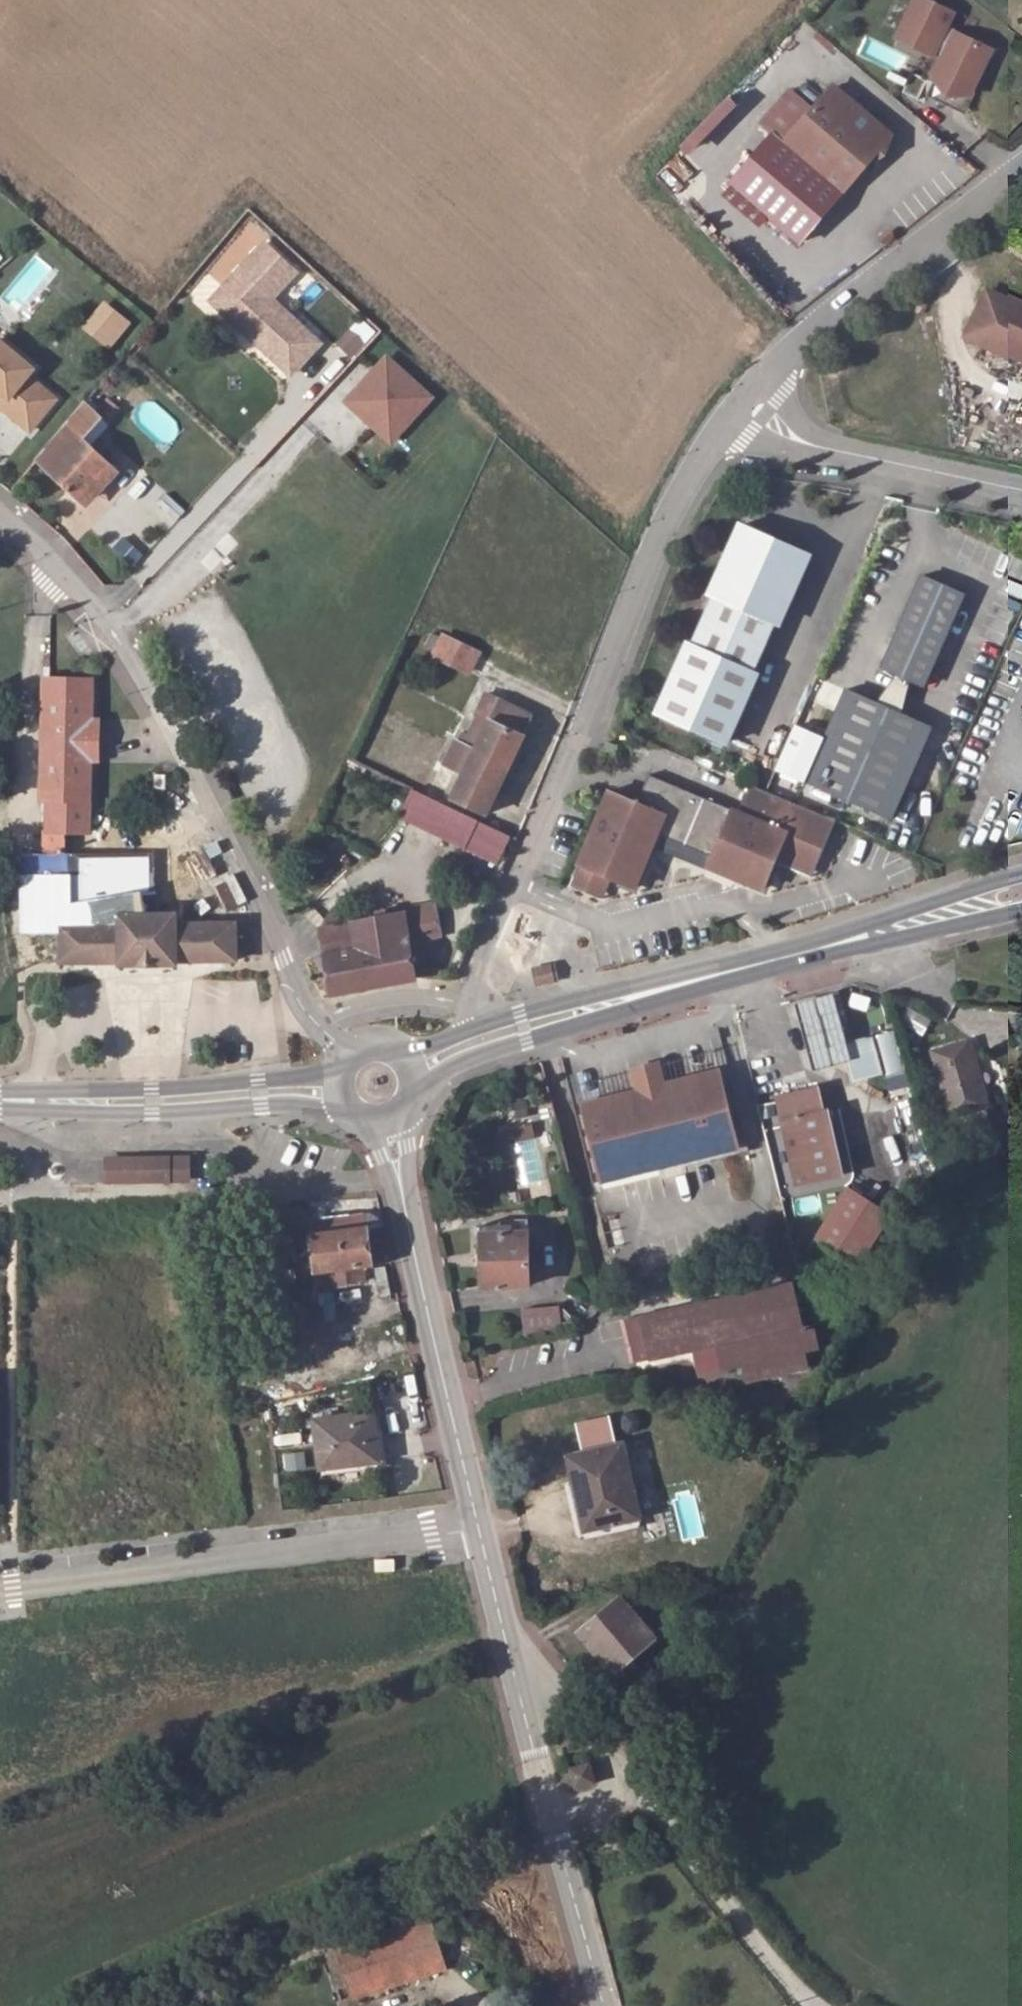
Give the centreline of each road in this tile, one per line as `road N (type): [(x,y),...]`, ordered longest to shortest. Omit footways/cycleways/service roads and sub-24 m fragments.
road 1 (residential): [(476,1026),(473,985),(687,479),(745,398)]
road 2 (residential): [(350,1054),(301,1007),(167,725),(102,617),(0,517)]
road 3 (secondary): [(415,1081),(526,1040),(1021,910)]
road 4 (secondary): [(1021,878),(476,1026)]
road 5 (residential): [(482,1533),(0,1595)]
road 6 (unclassified): [(810,2005),(772,1969),(664,1823),(519,1686)]
road 7 (tertiary): [(482,1533),(387,1119)]
road 8 (residential): [(745,398),(803,333),(1021,160)]
road 9 (tertiary): [(601,2005),(519,1686)]
road 10 (secondary): [(34,1102),(150,1113),(342,1101)]
road 11 (secondary): [(339,1072),(34,1102)]
road 12 (residential): [(1021,490),(801,443),(745,398)]
road 13 (tertiary): [(519,1686),(482,1533)]

